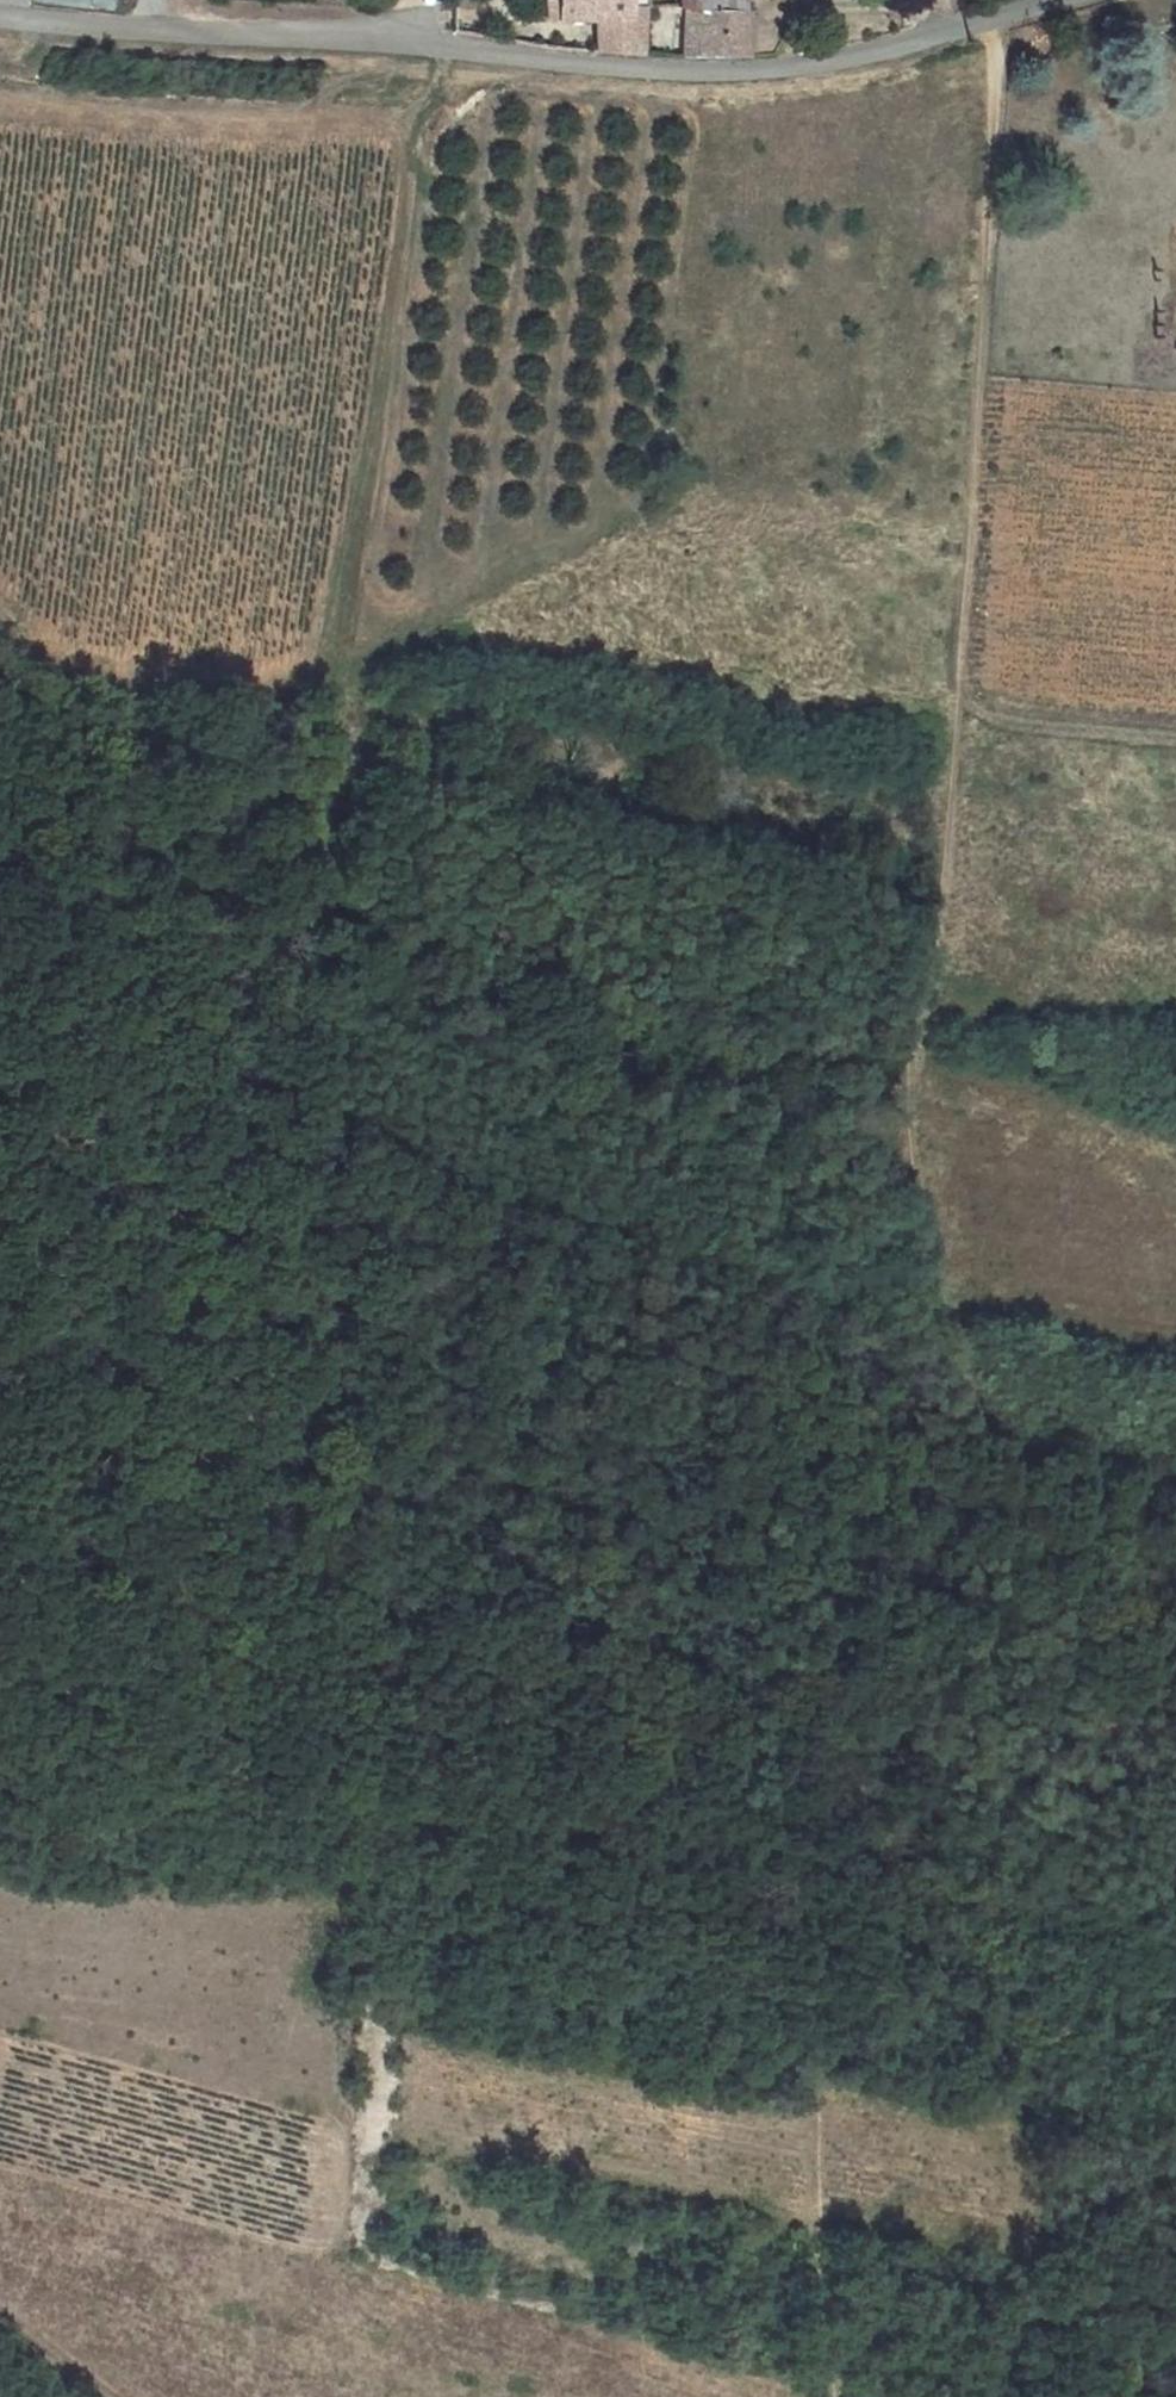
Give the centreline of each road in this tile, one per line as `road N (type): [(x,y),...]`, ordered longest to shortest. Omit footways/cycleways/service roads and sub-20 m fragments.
road 1 (track): [(971,25),(995,56),(966,538),(937,881),(912,1048),(908,1158),(973,1387),(1019,1493),(1032,1602),(1065,1688),(1131,1732),(1175,1732)]
road 2 (residential): [(971,25),(809,67),(656,75),(411,44),(236,42),(0,20)]

